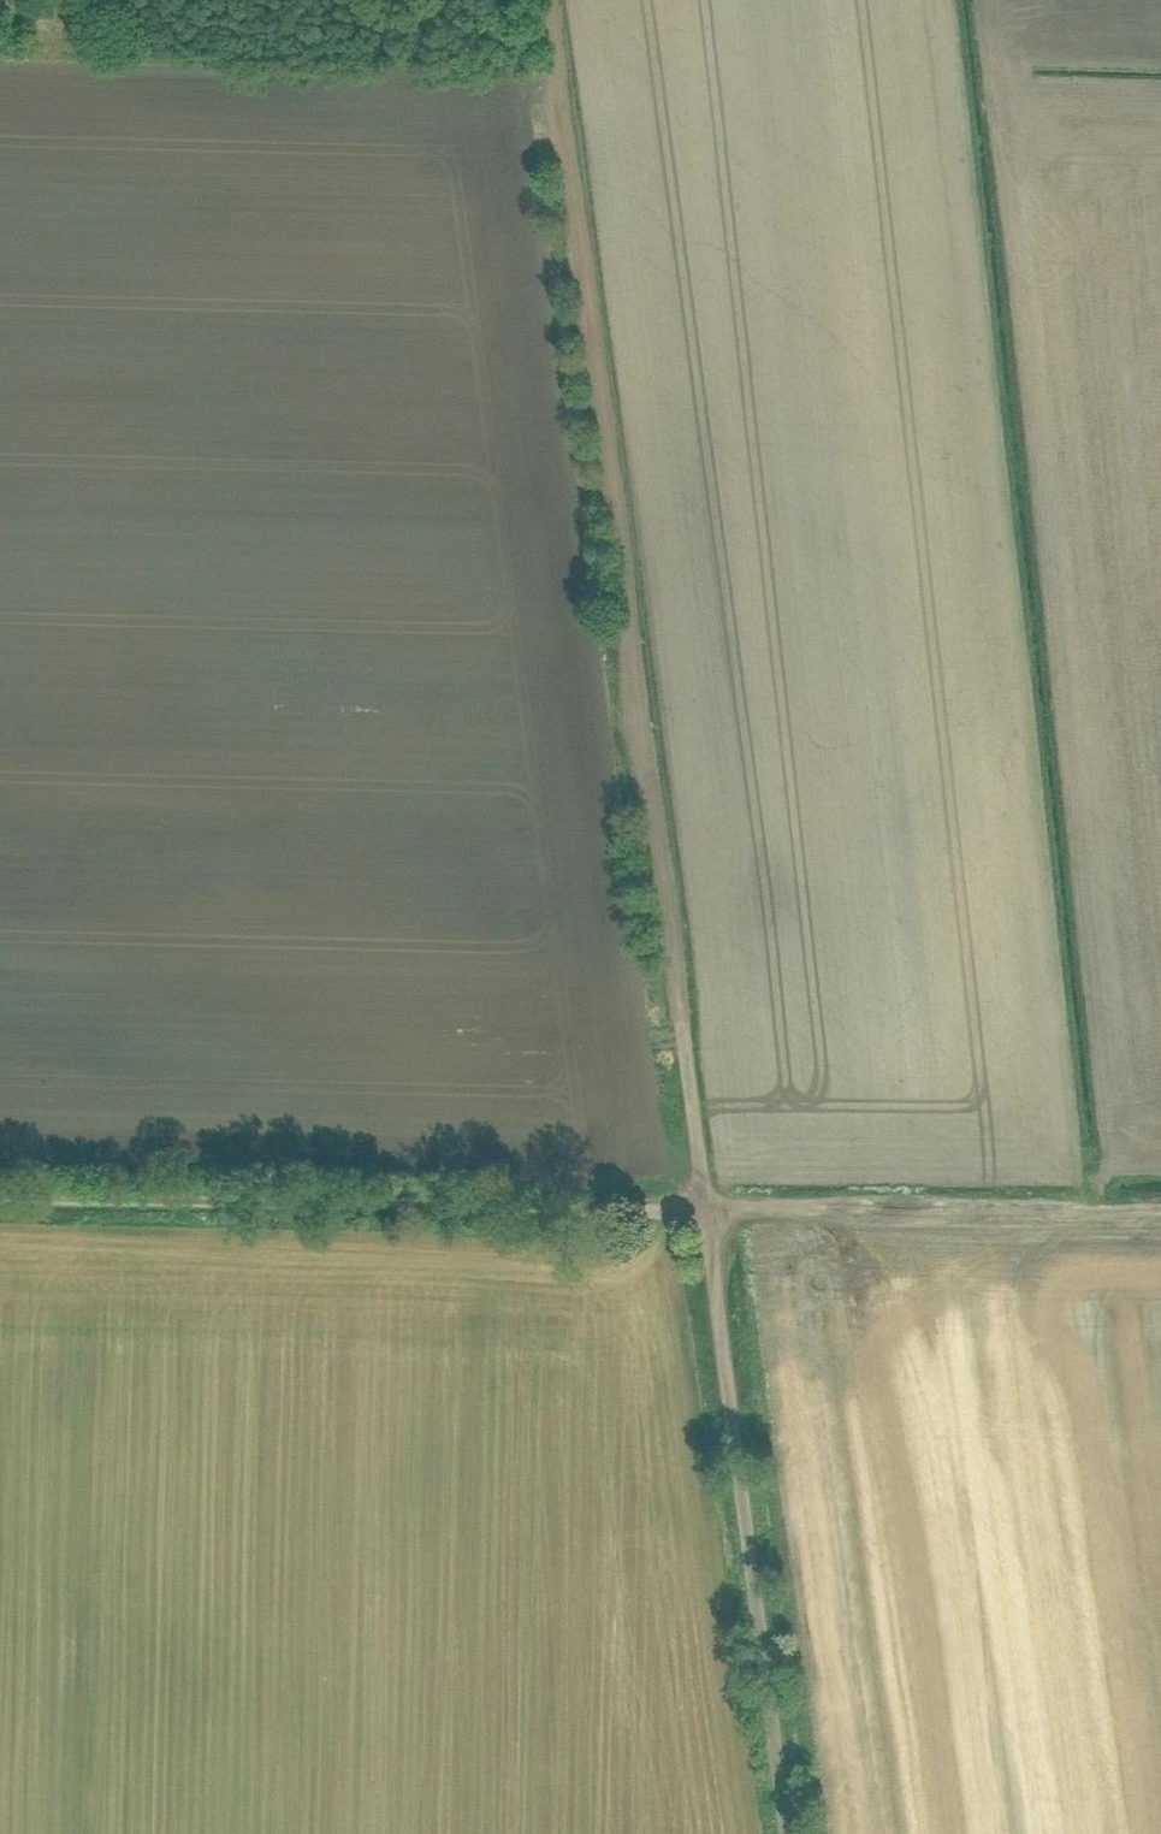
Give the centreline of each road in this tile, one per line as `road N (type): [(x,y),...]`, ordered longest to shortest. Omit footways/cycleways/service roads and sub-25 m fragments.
road 1 (track): [(1160,1215),(0,1193)]
road 2 (track): [(546,0),(682,1022)]
road 3 (unclassified): [(788,1833),(682,1022)]

